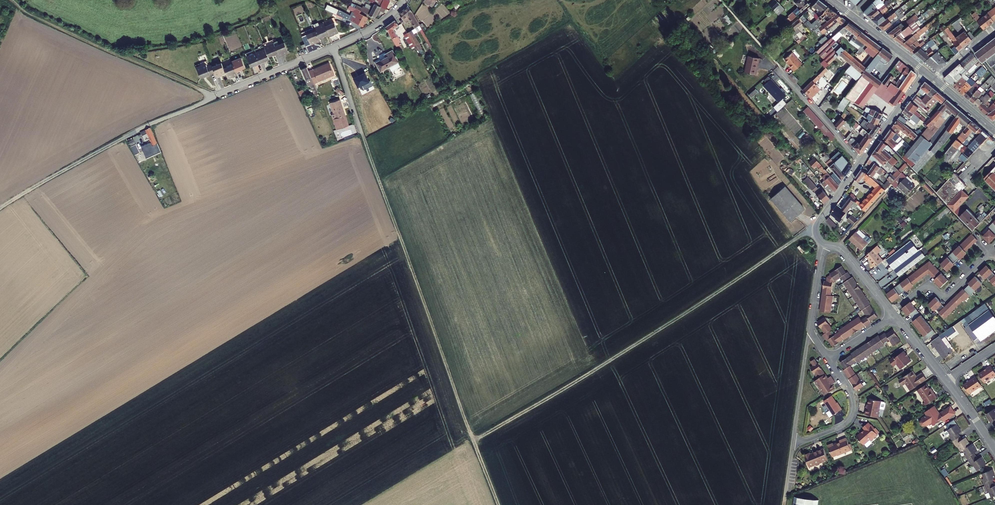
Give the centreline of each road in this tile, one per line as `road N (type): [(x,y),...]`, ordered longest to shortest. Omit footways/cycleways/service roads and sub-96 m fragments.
road 1 (track): [(475,441),(815,229)]
road 2 (track): [(362,133),(499,504)]
road 3 (track): [(213,98),(8,0)]
road 4 (residential): [(333,47),(140,128)]
road 5 (track): [(140,128),(0,211)]
road 6 (residential): [(994,246),(944,299),(928,284),(892,312)]
road 7 (residential): [(829,359),(852,396),(852,414),(792,445)]
road 8 (residential): [(861,163),(777,70)]

